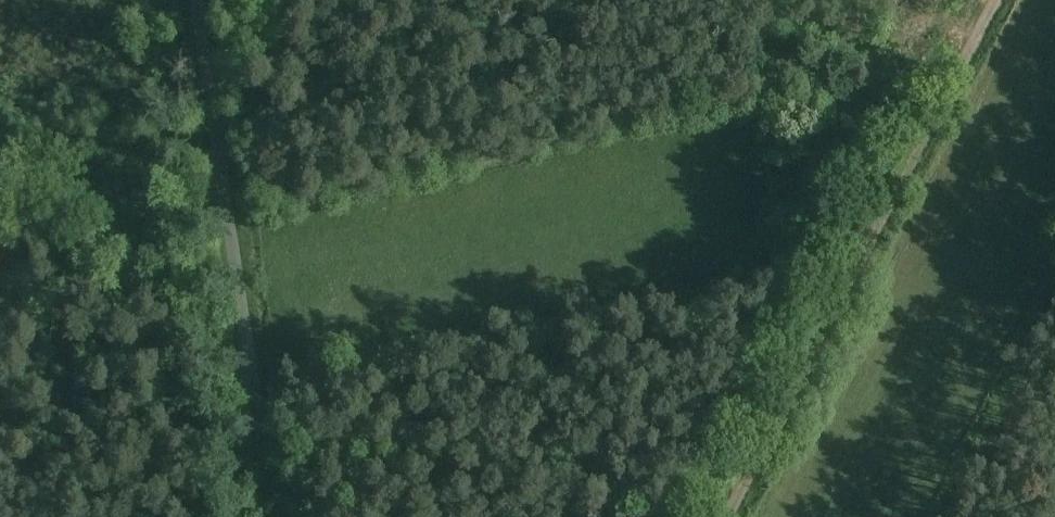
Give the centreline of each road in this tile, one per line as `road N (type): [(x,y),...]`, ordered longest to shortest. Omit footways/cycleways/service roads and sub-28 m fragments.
road 1 (track): [(999,0),(728,516)]
road 2 (unclassified): [(199,0),(275,516)]

